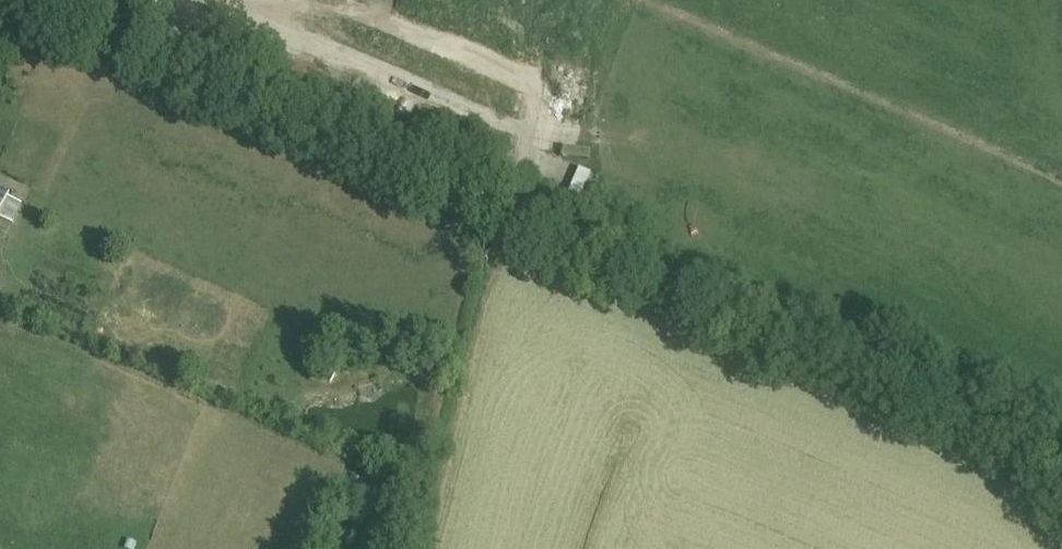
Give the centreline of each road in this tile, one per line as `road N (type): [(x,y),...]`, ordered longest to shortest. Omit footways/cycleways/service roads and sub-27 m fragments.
road 1 (unclassified): [(539,224),(25,0)]

